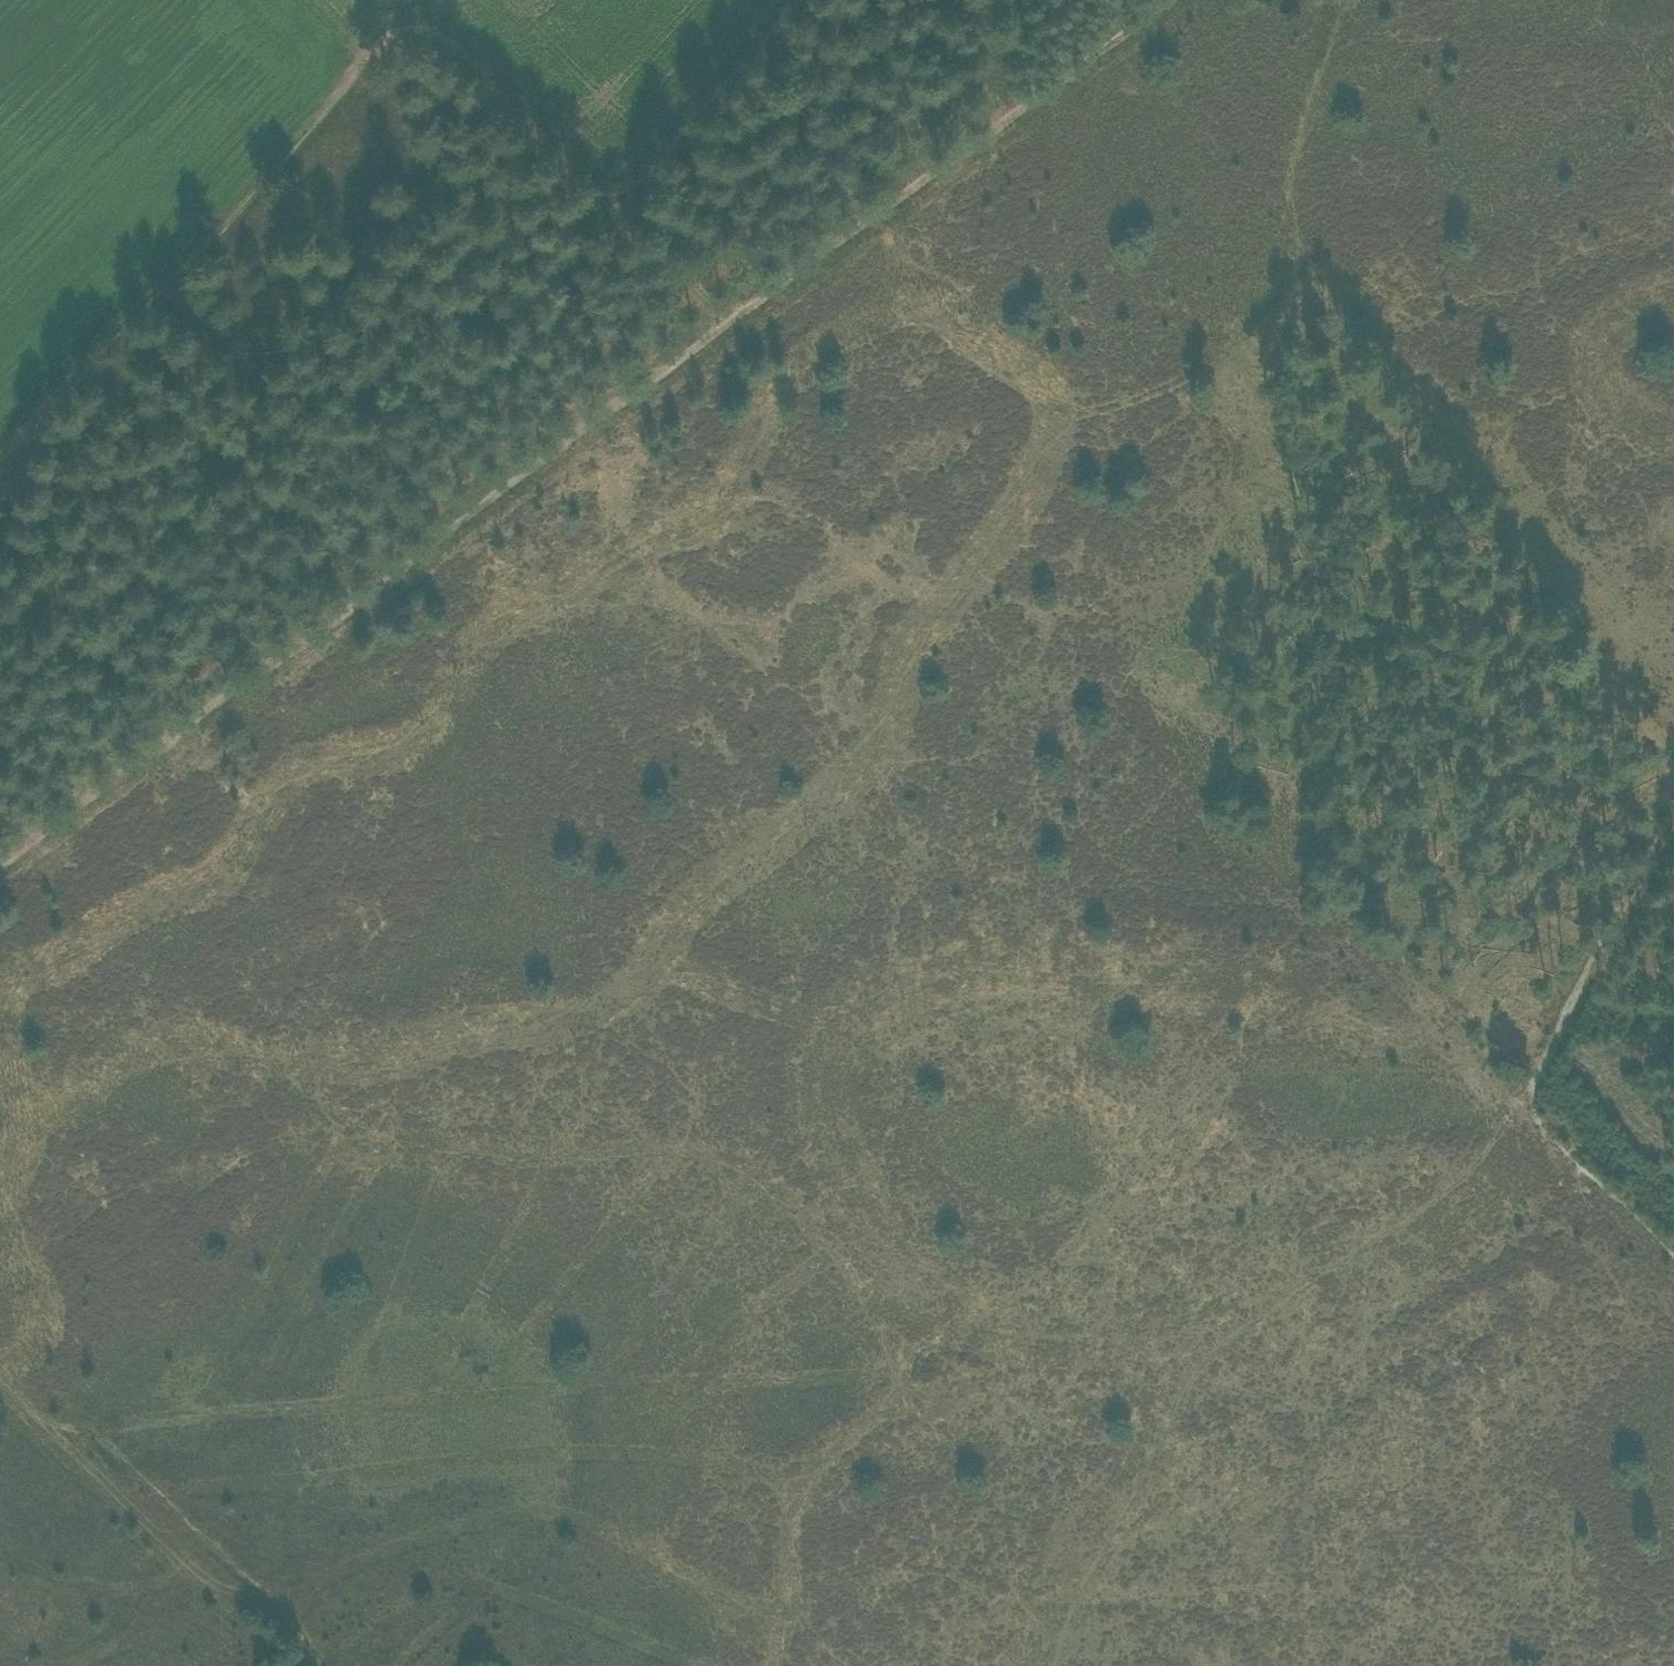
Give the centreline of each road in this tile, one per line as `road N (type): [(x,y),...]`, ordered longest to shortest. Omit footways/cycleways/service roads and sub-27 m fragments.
road 1 (track): [(0,854),(1168,0)]
road 2 (track): [(1673,1247),(1527,1095),(1551,1024),(1673,806)]

